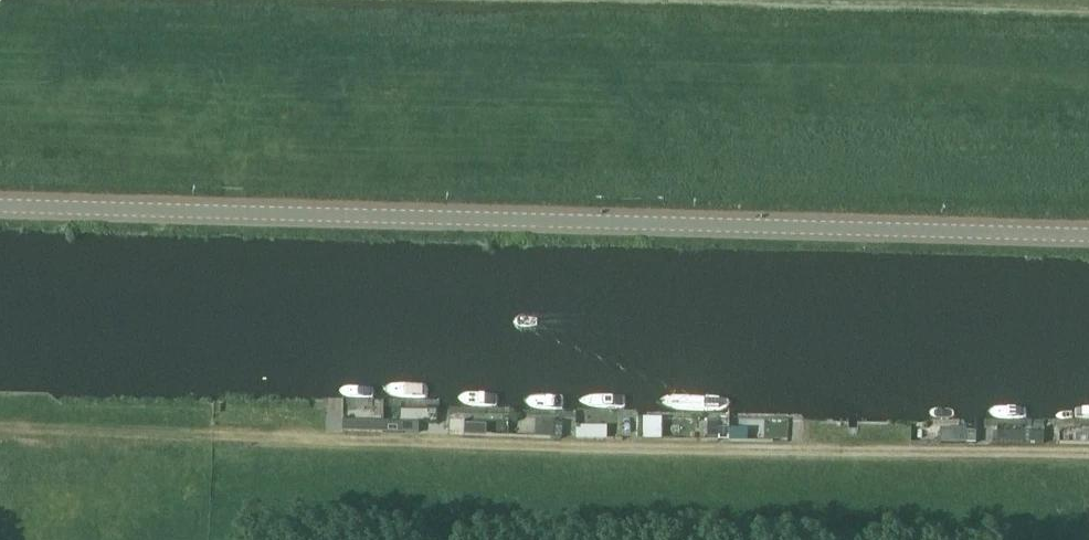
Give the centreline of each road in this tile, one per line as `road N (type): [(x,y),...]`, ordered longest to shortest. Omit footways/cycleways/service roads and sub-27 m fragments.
road 1 (tertiary): [(1088,239),(0,208)]
road 2 (track): [(213,436),(1088,457)]

